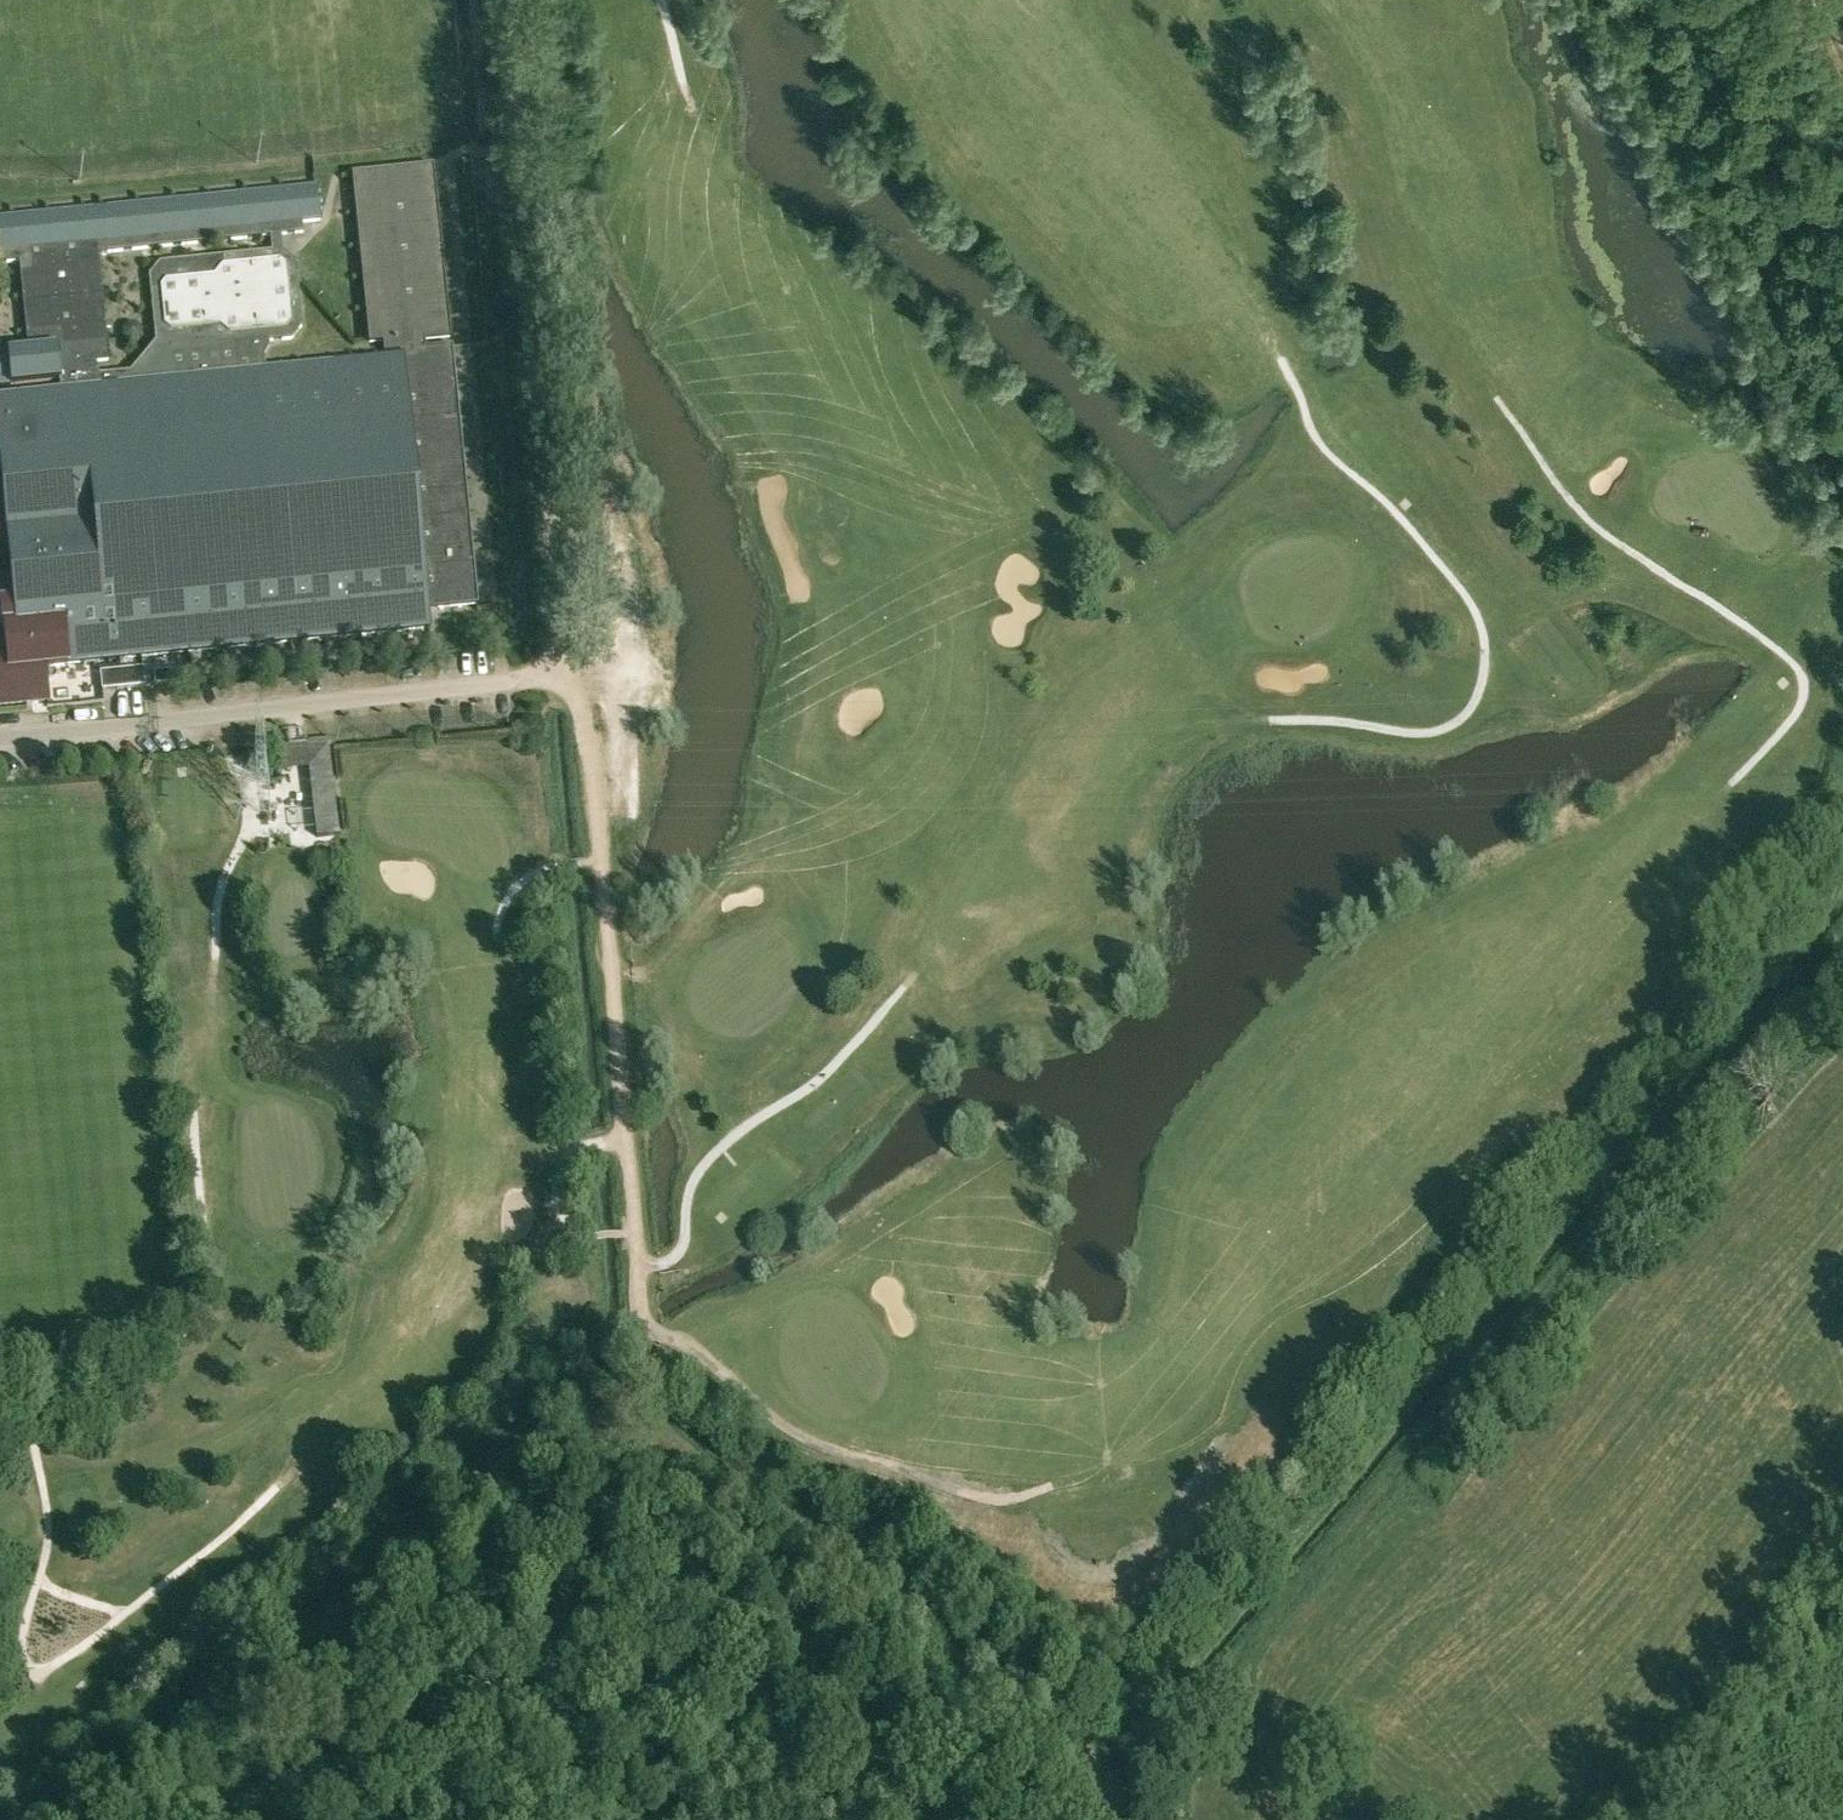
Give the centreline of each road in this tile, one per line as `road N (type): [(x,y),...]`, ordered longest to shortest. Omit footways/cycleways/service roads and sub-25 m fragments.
road 1 (track): [(564,675),(578,691),(591,755),(643,1302),(638,1348),(627,1371)]
road 2 (track): [(564,675),(510,0)]
road 3 (residential): [(0,738),(564,675)]

